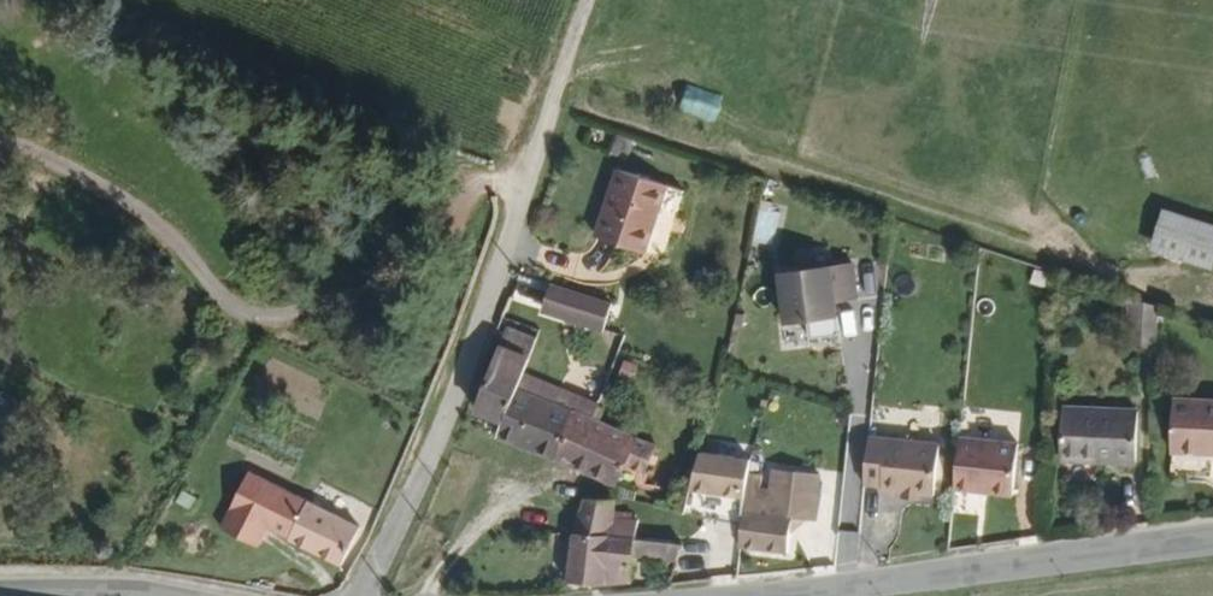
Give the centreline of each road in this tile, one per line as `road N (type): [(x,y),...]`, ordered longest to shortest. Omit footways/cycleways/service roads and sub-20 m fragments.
road 1 (residential): [(583,0),(409,502),(351,595)]
road 2 (tertiary): [(1212,547),(739,595)]

